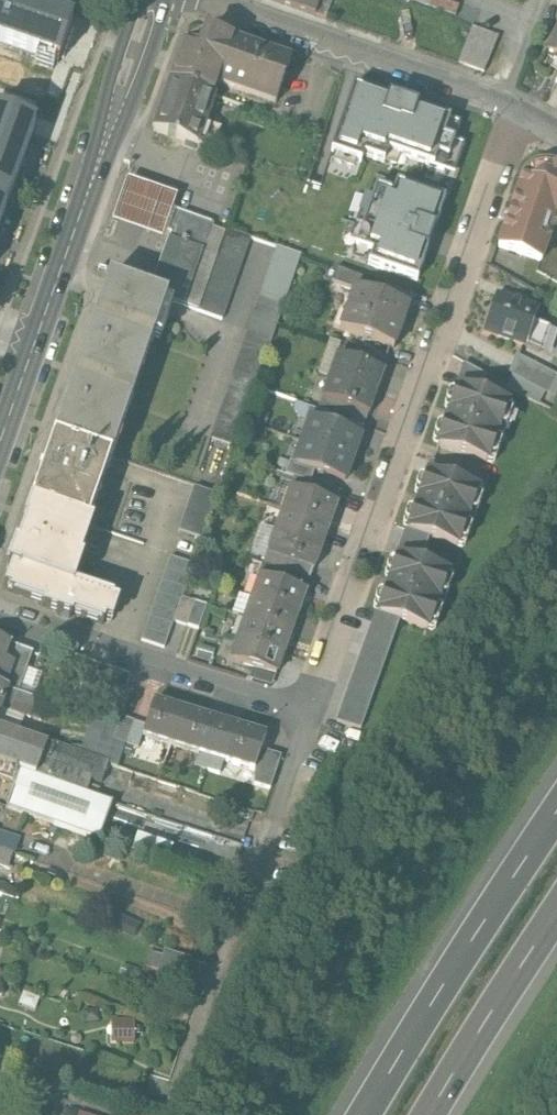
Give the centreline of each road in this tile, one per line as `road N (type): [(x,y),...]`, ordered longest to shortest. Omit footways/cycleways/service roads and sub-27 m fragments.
road 1 (residential): [(521,109),(309,716)]
road 2 (secondary): [(152,0),(0,442)]
road 3 (residential): [(309,716),(173,1114)]
road 4 (motorway): [(556,799),(359,1114)]
road 5 (residential): [(200,0),(521,109)]
road 6 (residential): [(309,716),(0,612)]
road 7 (motorway): [(430,1114),(556,910)]

